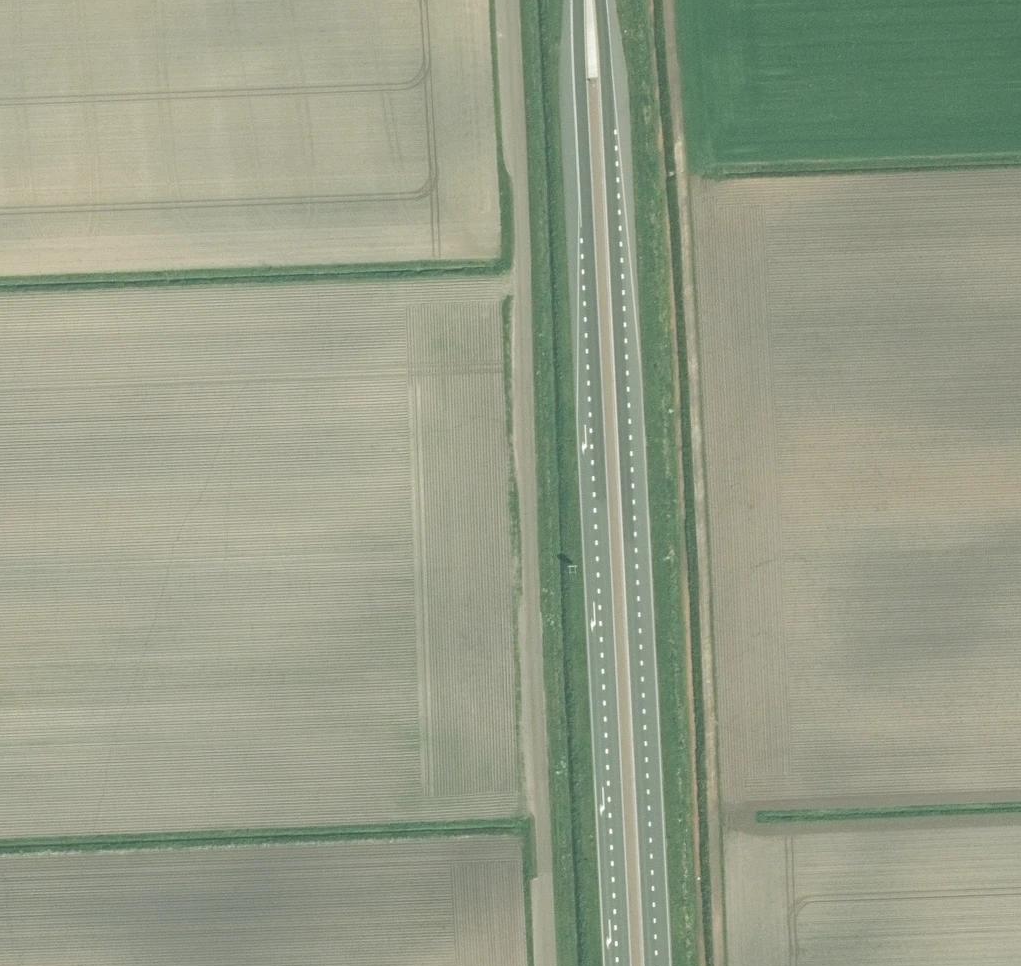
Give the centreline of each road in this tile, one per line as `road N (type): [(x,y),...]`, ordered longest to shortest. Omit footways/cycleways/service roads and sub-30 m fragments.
road 1 (trunk): [(649,965),(610,136),(594,0)]
road 2 (trunk): [(583,0),(624,965)]
road 3 (unclassified): [(547,965),(509,0)]

